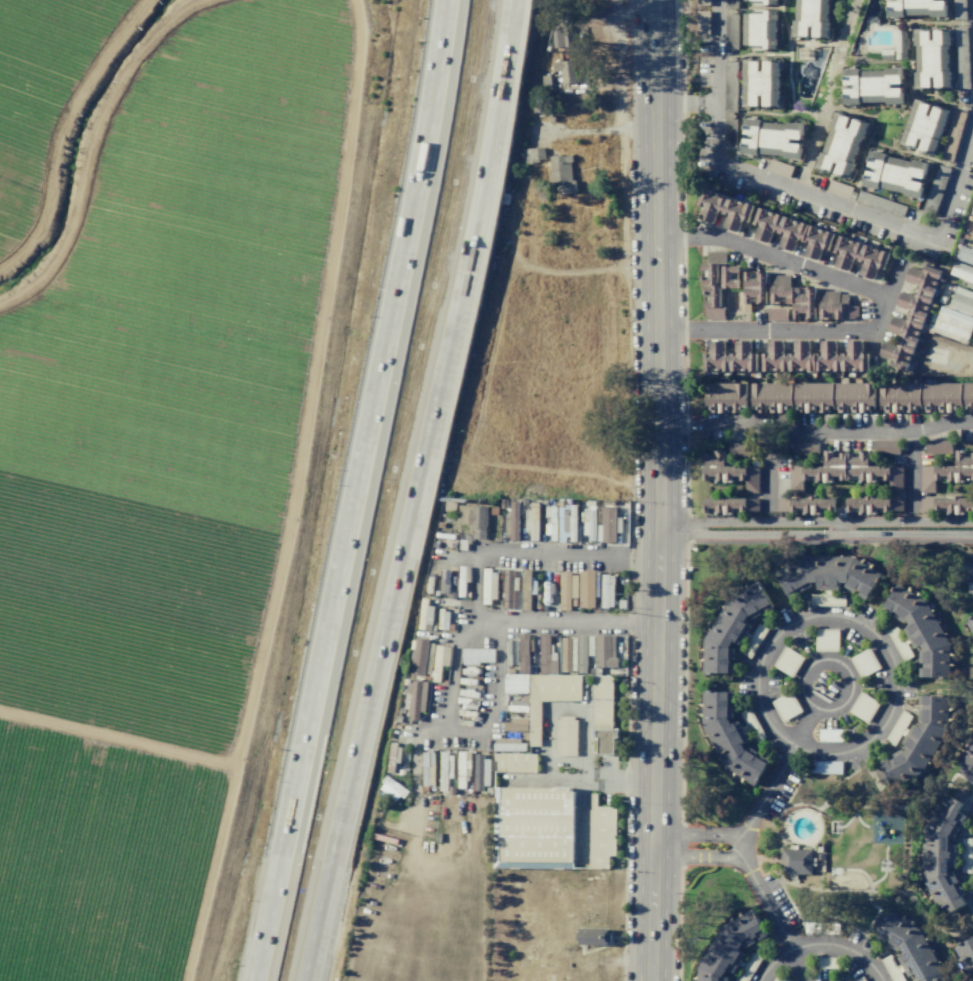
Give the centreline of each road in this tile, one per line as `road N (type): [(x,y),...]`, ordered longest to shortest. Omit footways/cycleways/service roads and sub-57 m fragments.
road 1 (motorway): [(306,980),(495,112),(511,0)]
road 2 (motorway): [(454,0),(431,147),(255,980)]
road 3 (track): [(355,0),(362,39),(313,380),(188,980)]
road 4 (secondary): [(654,0),(659,555),(651,980)]
road 5 (residential): [(657,237),(720,237),(886,296),(874,330),(658,329)]
road 6 (residential): [(843,755),(800,752),(781,740),(757,699),(765,652),(781,633),(825,616),(871,631),(895,670),(892,713),(864,746),(843,755)]
road 7 (track): [(206,0),(160,31),(109,98),(58,261),(0,305)]
road 8 (residential): [(972,116),(936,238),(716,160)]
road 9 (track): [(0,268),(44,219),(63,128),(80,95),(154,0)]
road 10 (residential): [(691,528),(972,534)]
road 11 (residential): [(972,522),(691,528)]
road 12 (track): [(0,716),(237,768)]
road 13 (residential): [(769,434),(911,433),(911,510)]
road 14 (residential): [(716,160),(717,0)]
road 15 (residential): [(836,709),(814,708),(802,694),(812,664),(837,662),(849,674),(851,690),(836,709)]
road 16 (residential): [(760,980),(791,951),(814,945),(859,957),(881,980)]

